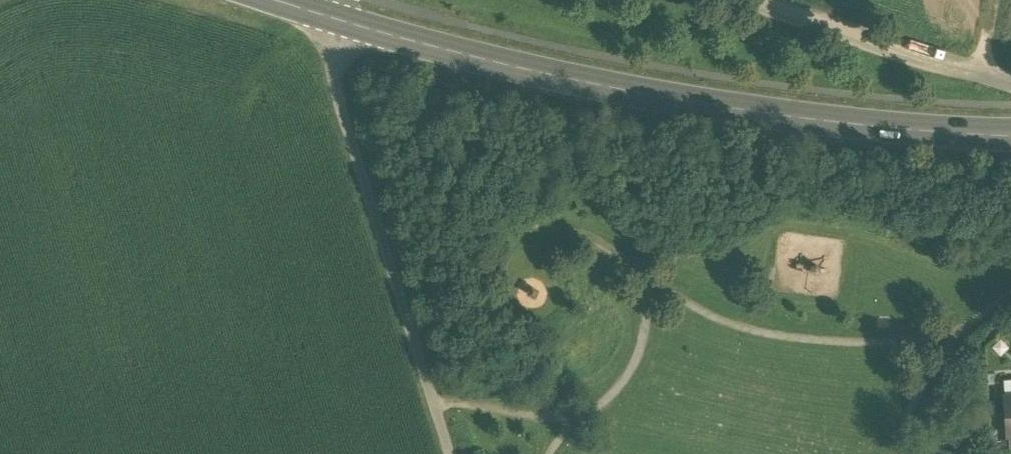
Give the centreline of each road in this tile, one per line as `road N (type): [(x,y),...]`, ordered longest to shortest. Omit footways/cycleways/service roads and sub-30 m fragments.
road 1 (secondary): [(1010,136),(792,117),(633,92),(272,0)]
road 2 (track): [(331,18),(337,90),(435,407)]

